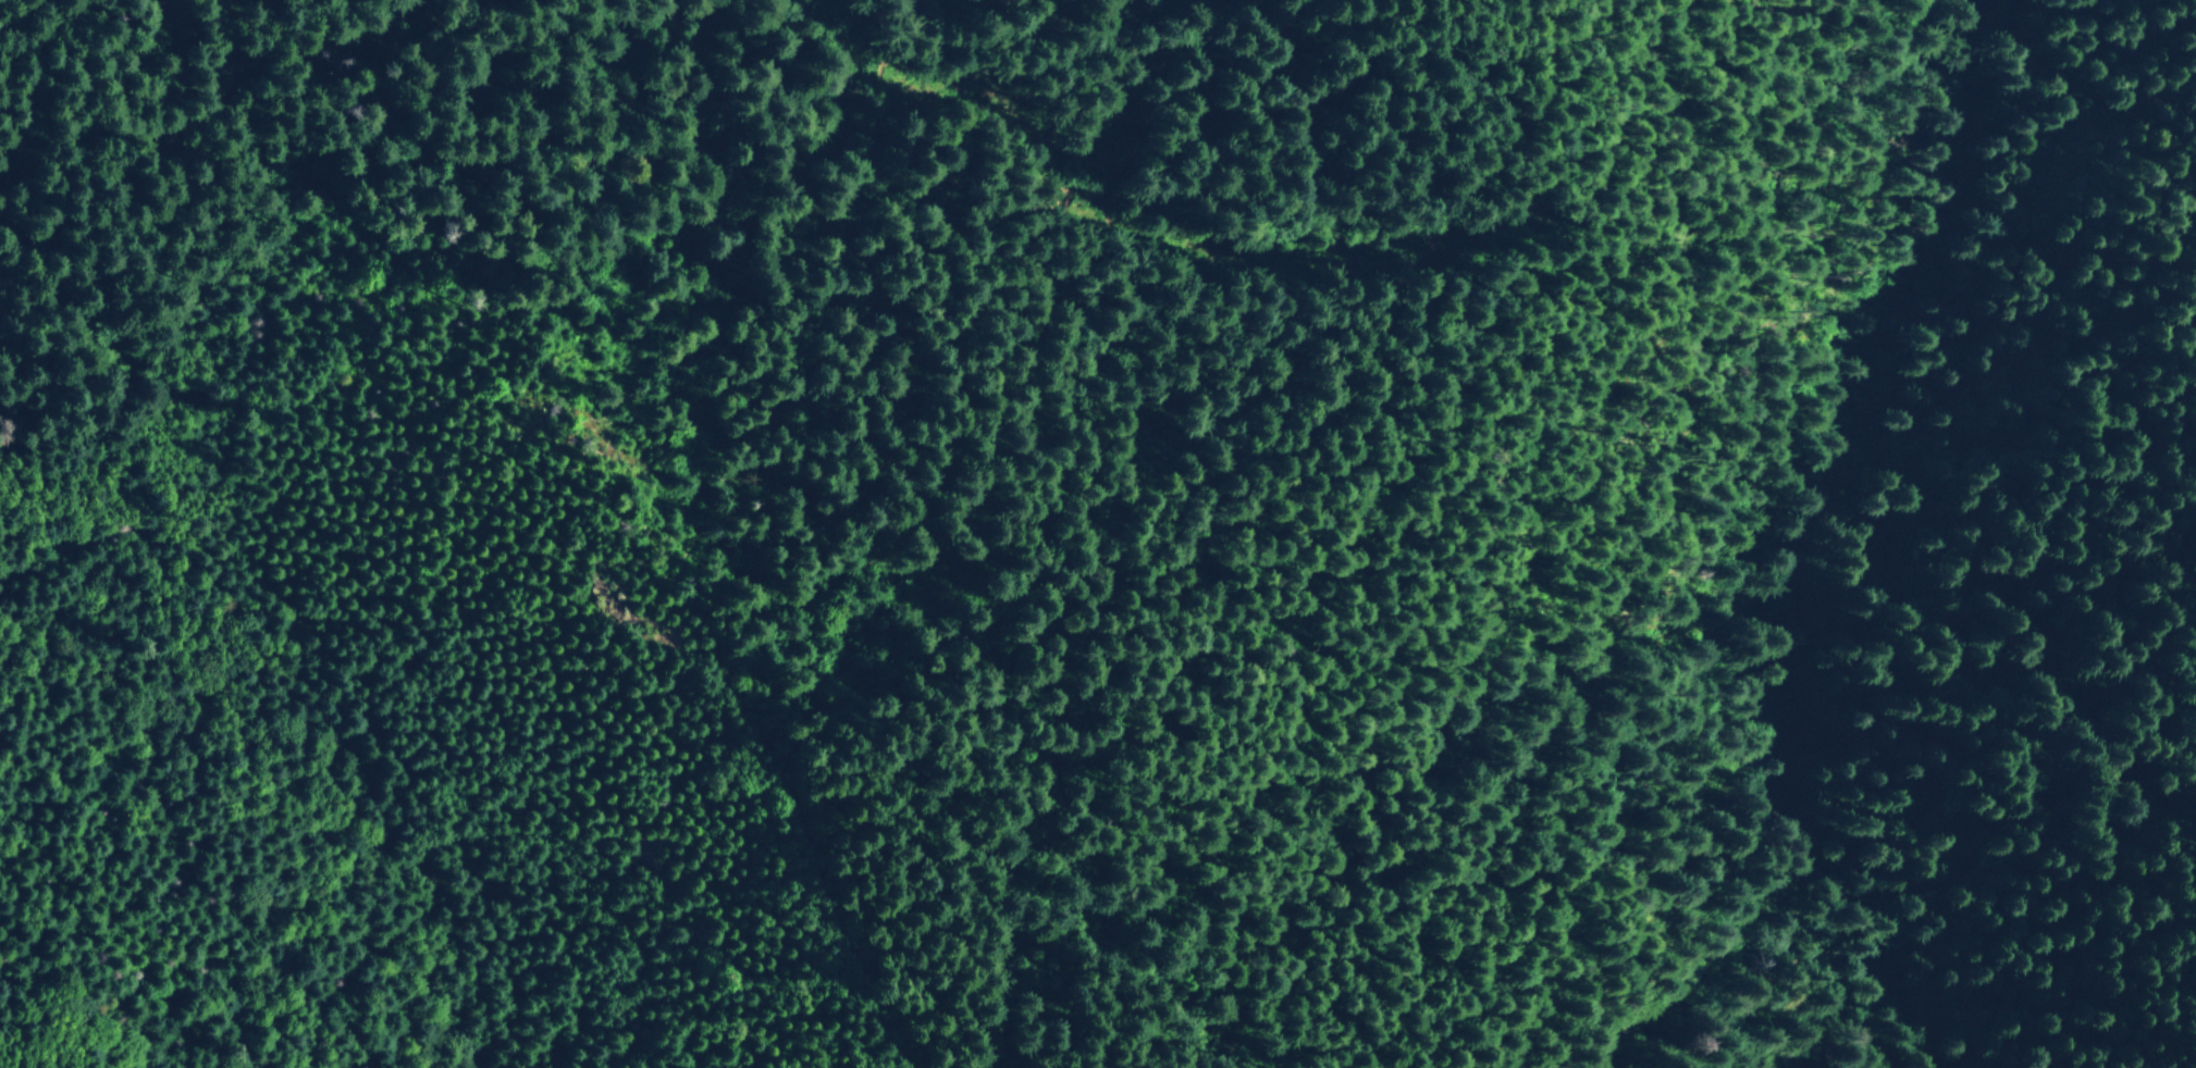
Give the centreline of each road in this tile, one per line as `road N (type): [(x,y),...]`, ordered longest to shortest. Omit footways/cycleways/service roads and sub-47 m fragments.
road 1 (track): [(1611,265),(1666,395),(1674,486),(1703,642),(1724,703),(1759,767),(1809,796),(1872,775),(2101,632),(2195,531)]
road 2 (track): [(0,620),(48,655),(172,710),(260,675),(177,340),(281,244),(427,0)]
road 3 (track): [(815,0),(841,41),(936,109),(1084,191),(1214,246),(1290,268),(1442,233),(1509,202),(1563,213),(1611,265)]
road 4 (track): [(949,1067),(871,1005),(764,784),(713,656)]
road 5 (track): [(997,1067),(1023,1019),(1058,994),(1096,986),(1110,986),(1193,1067)]

